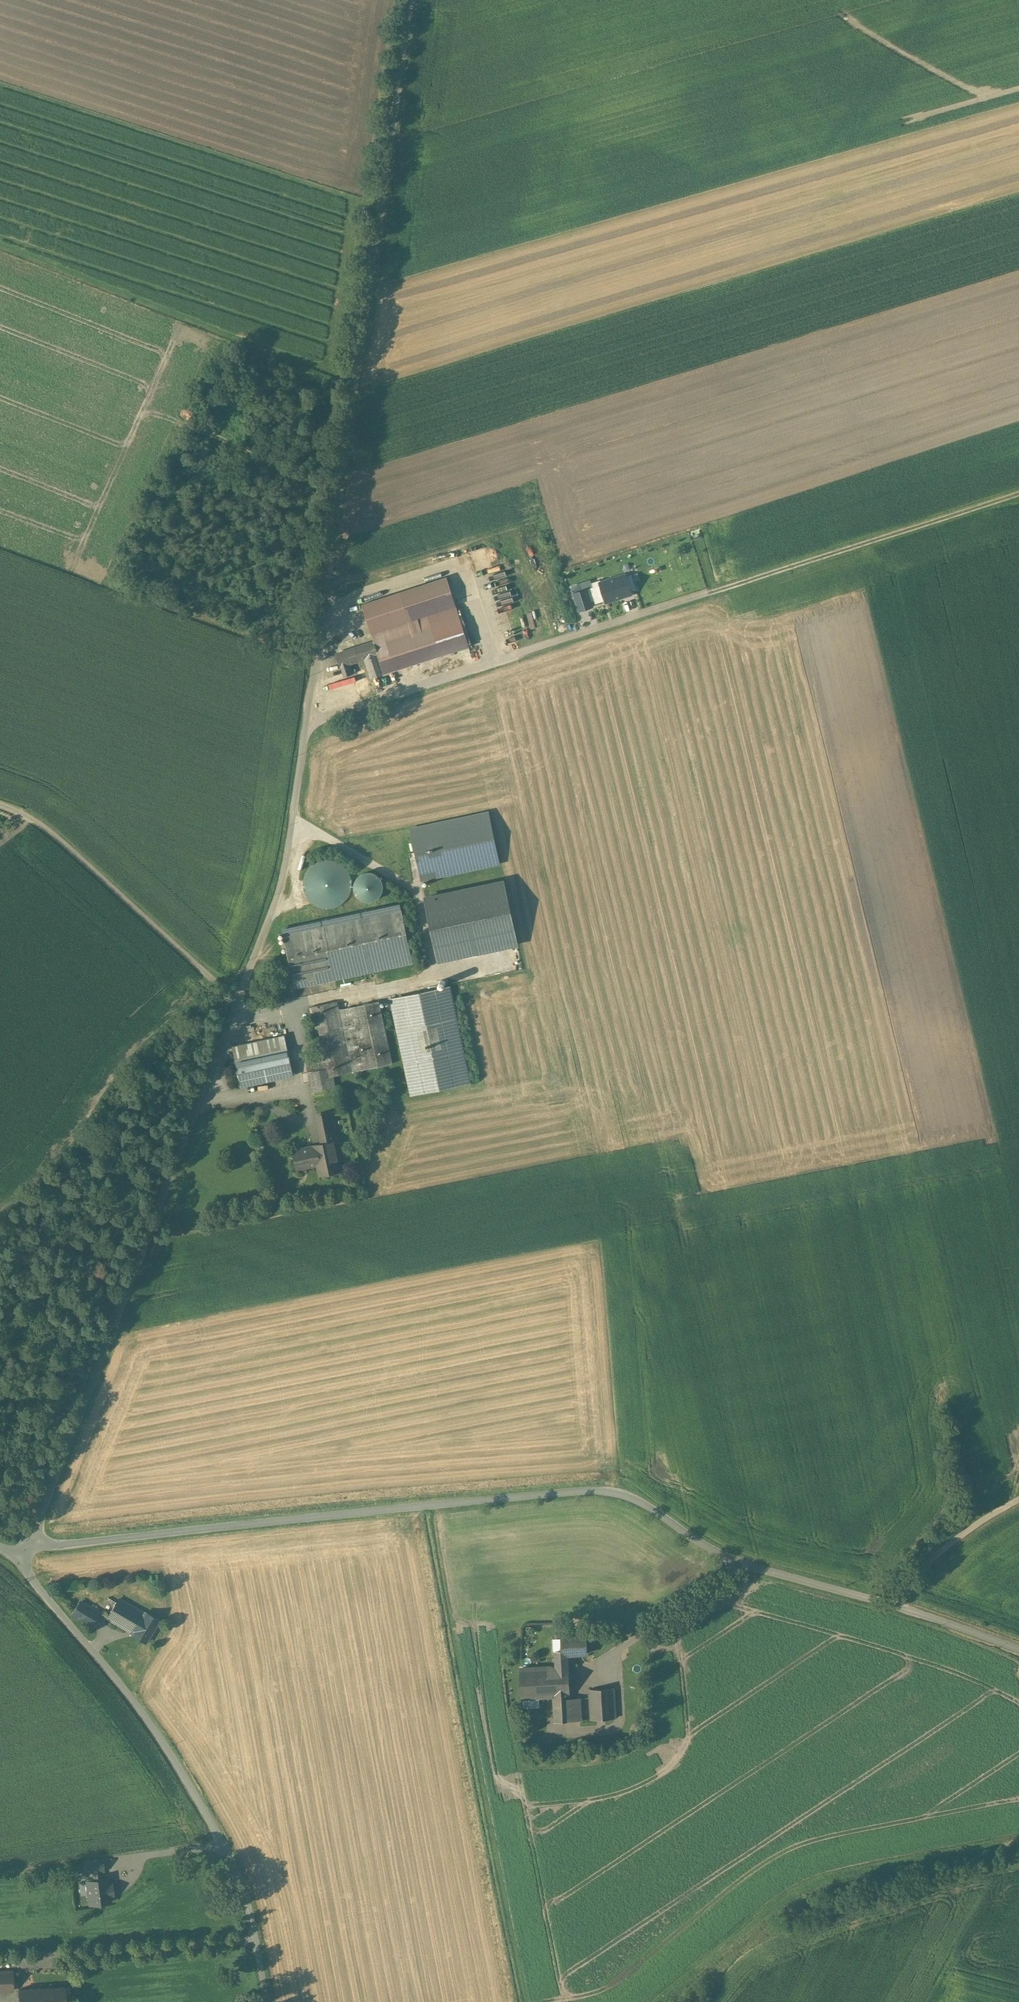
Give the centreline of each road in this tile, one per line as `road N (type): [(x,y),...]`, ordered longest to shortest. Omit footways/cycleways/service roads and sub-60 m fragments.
road 1 (unclassified): [(24,1556),(282,891),(411,0)]
road 2 (unclassified): [(24,1556),(358,1511),(598,1491),(638,1500),(738,1563),(890,1602)]
road 3 (unclassified): [(264,2001),(246,1903),(213,1829),(104,1660),(24,1556)]
road 4 (track): [(1018,1844),(833,1880),(788,1899),(660,2001)]
road 5 (track): [(1018,493),(648,612)]
road 6 (unclassified): [(1018,1503),(906,1579),(890,1602)]
road 7 (unclassified): [(890,1602),(1018,1649)]

